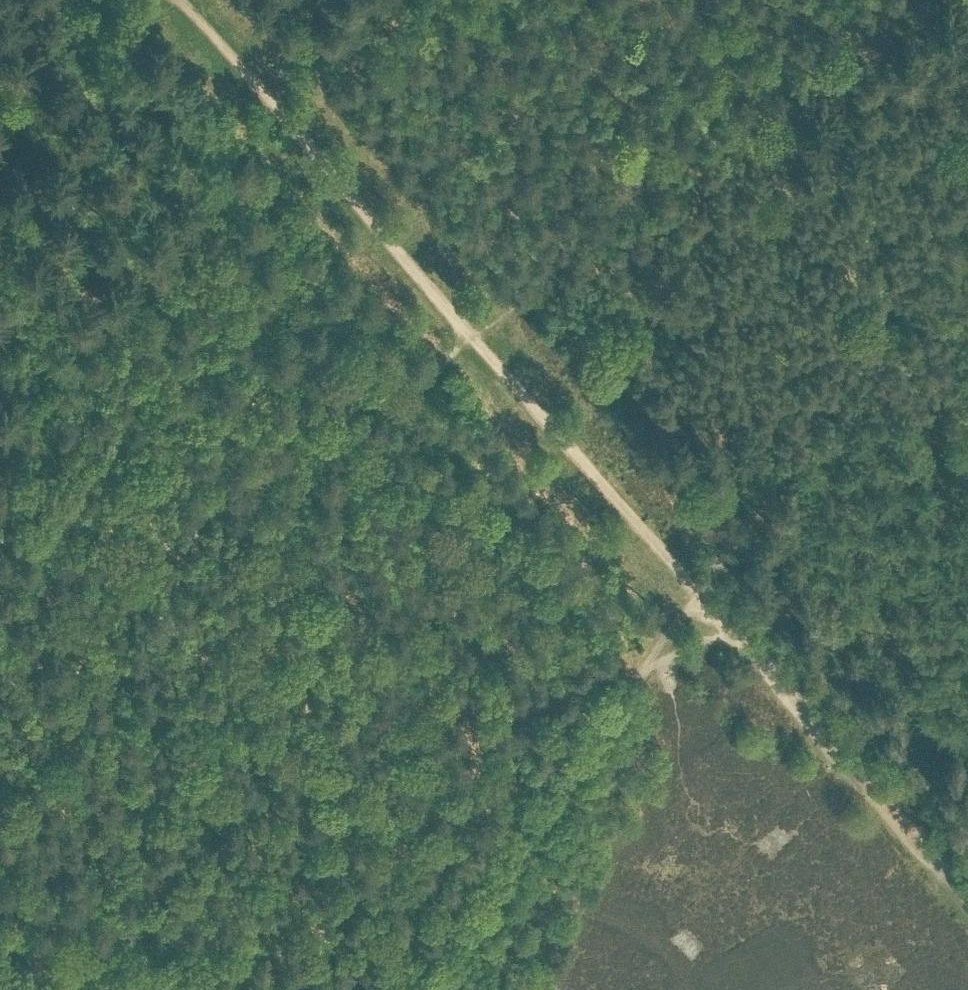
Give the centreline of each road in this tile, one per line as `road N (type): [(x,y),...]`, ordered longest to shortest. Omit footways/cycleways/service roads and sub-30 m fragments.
road 1 (track): [(774,0),(459,318),(691,582),(967,169)]
road 2 (track): [(424,989),(691,582),(967,901)]
road 3 (track): [(261,94),(459,318),(185,736)]
road 4 (track): [(261,94),(0,416)]
road 5 (track): [(185,736),(390,989)]
road 6 (track): [(0,486),(185,736)]
road 7 (track): [(178,0),(261,94)]

